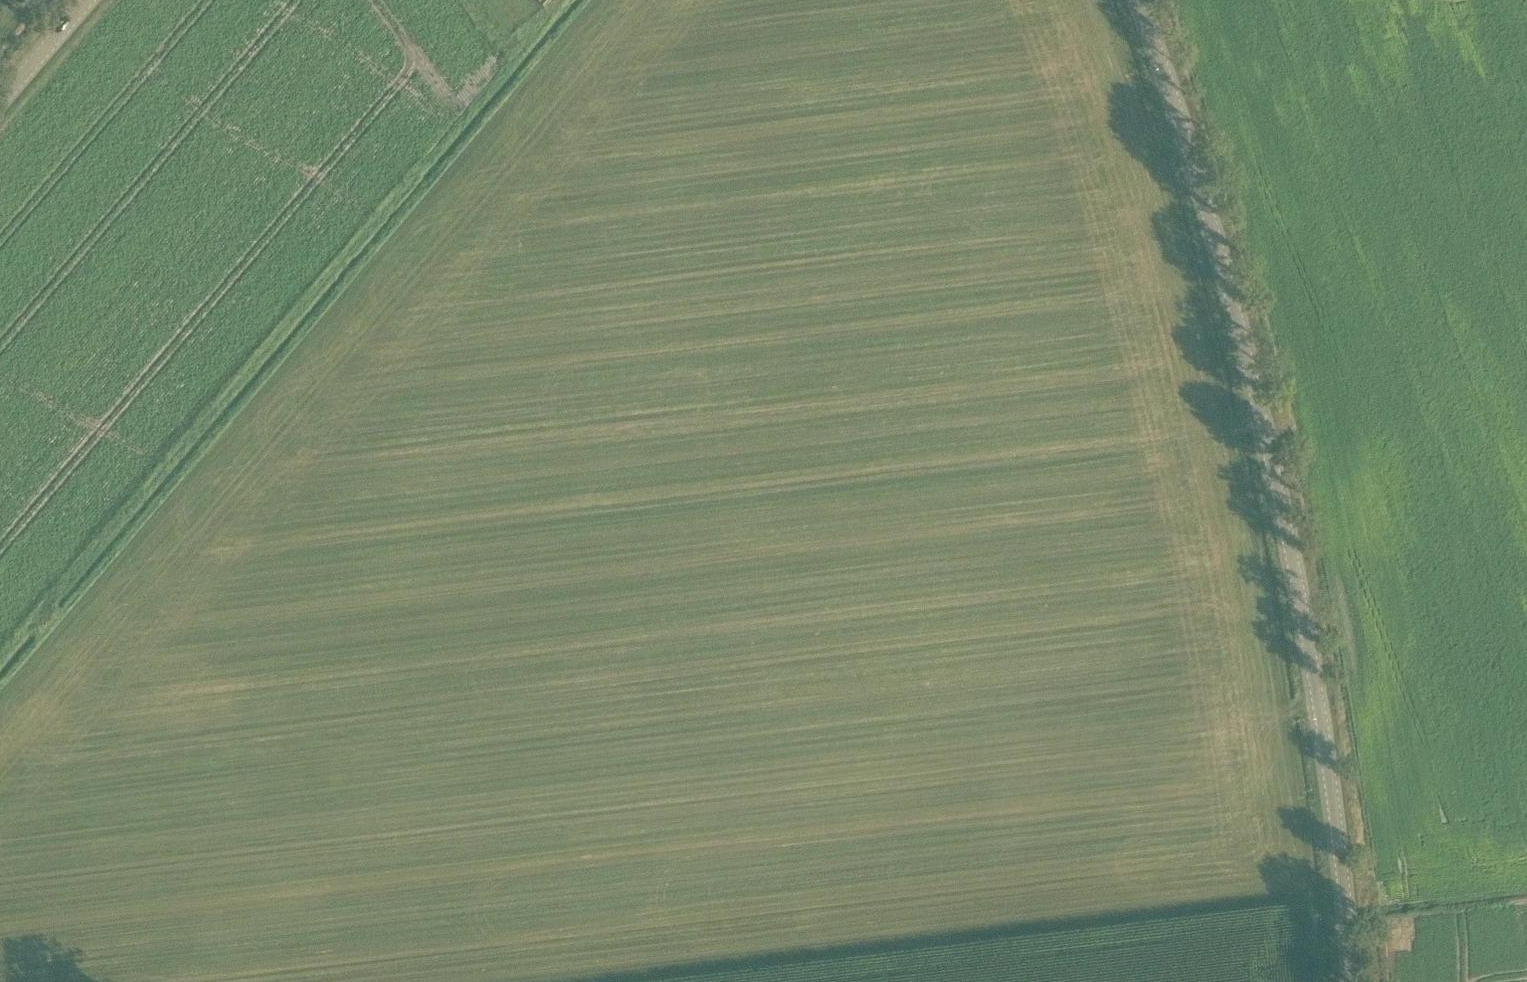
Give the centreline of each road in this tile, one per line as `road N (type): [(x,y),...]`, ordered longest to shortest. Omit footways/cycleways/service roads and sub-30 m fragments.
road 1 (unclassified): [(1365,981),(1358,882),(1306,575),(1250,317),(1154,0)]
road 2 (unclassified): [(0,109),(93,0)]

